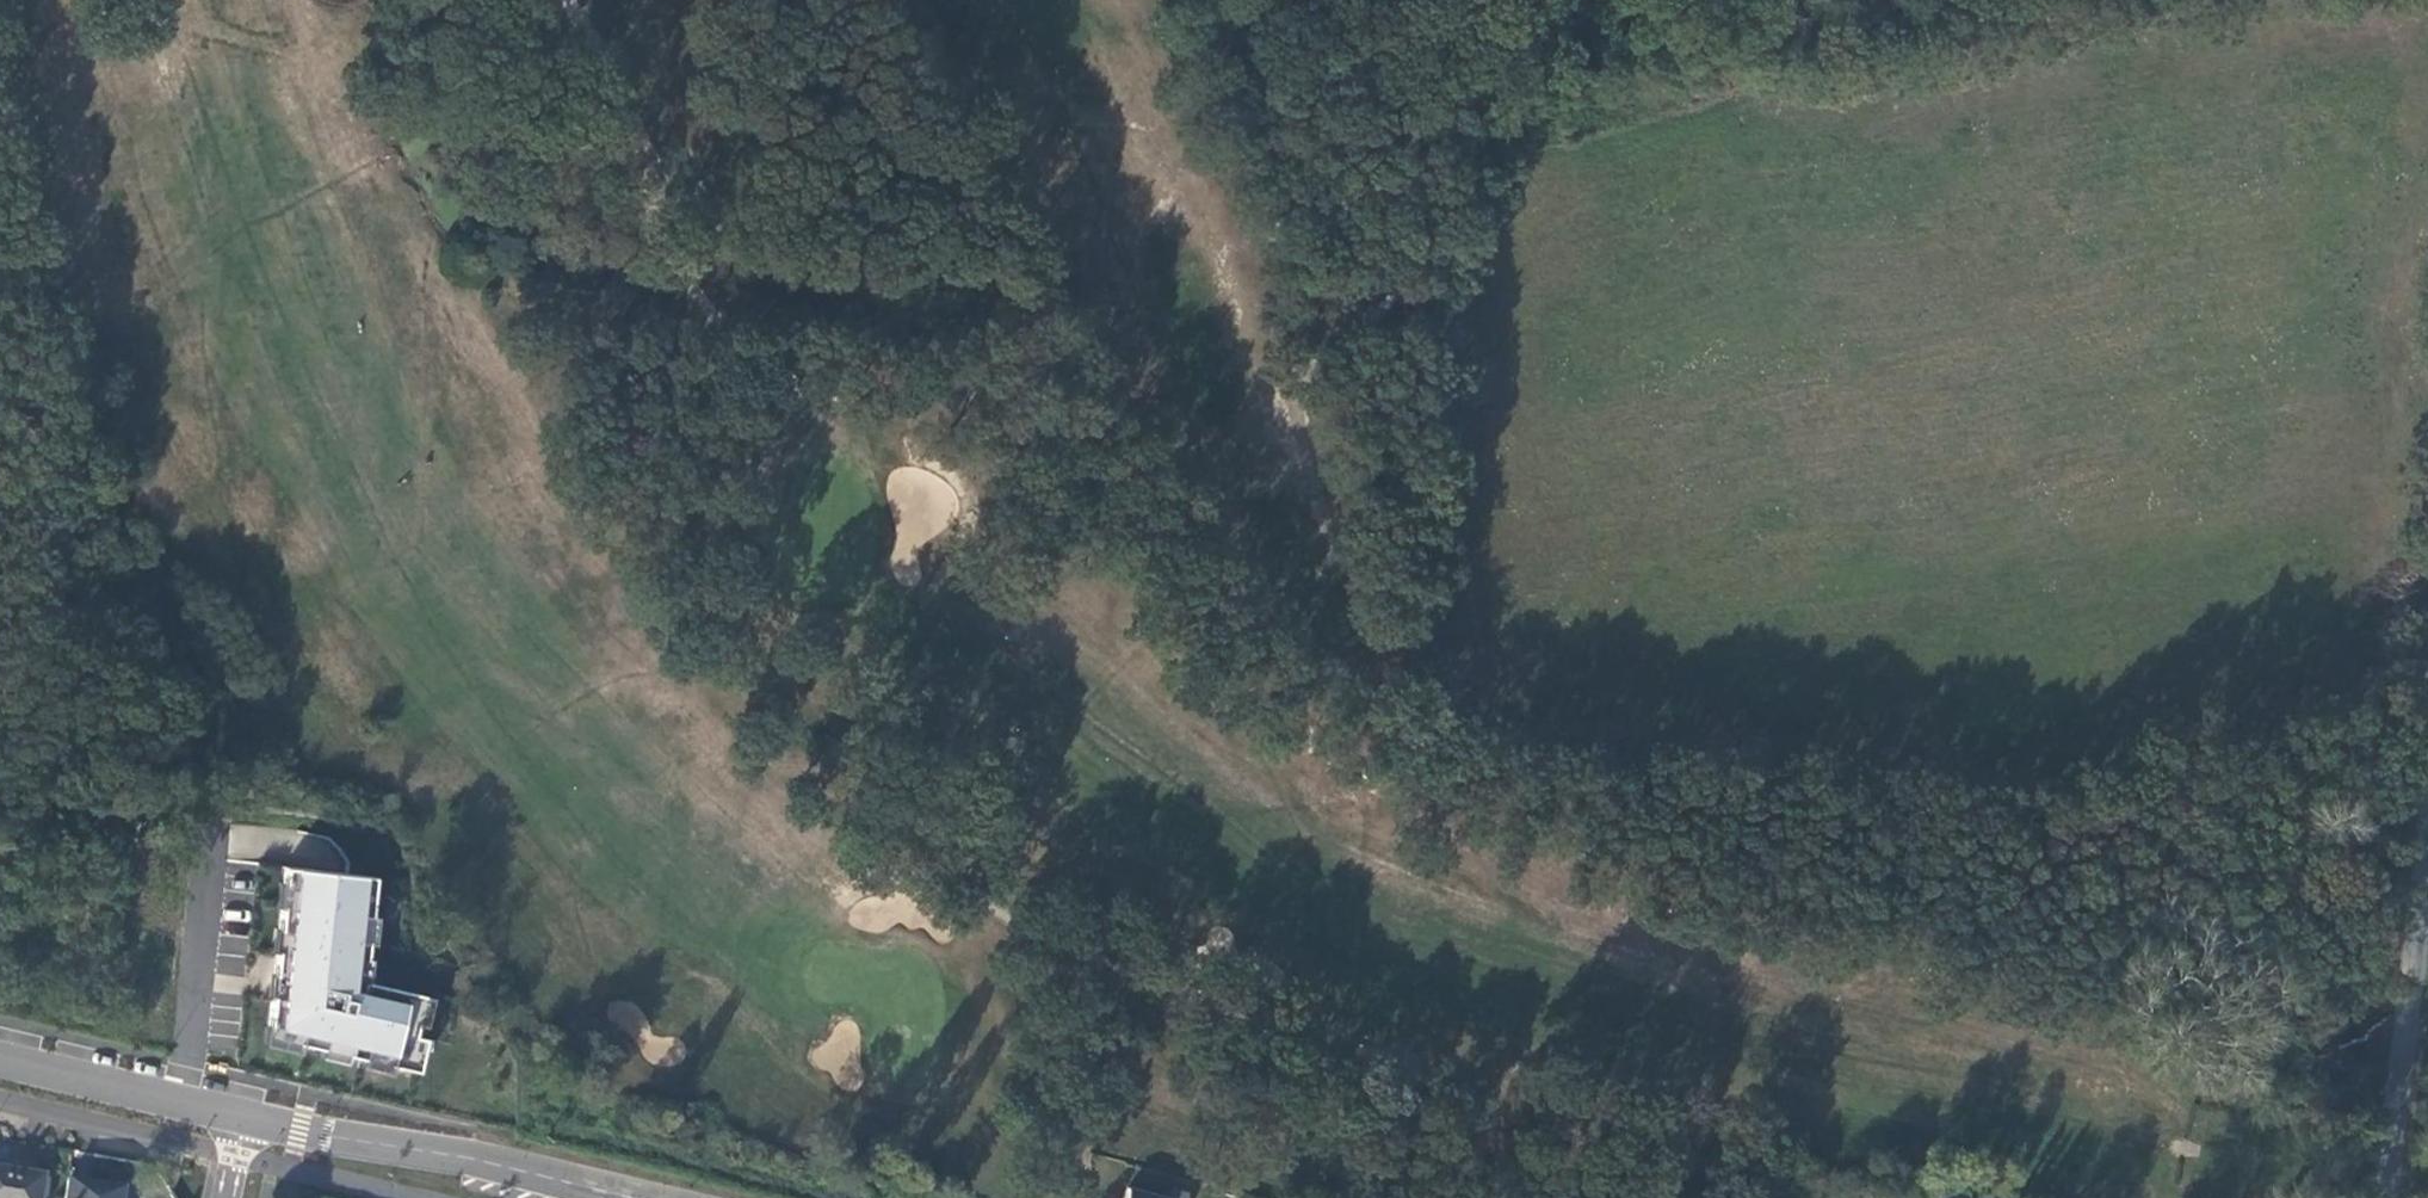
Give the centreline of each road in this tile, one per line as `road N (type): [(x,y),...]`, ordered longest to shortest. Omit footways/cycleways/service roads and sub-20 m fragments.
road 1 (unclassified): [(2382,1197),(2427,780)]
road 2 (secondary): [(239,1112),(630,1197)]
road 3 (secondary): [(0,1050),(239,1112)]

